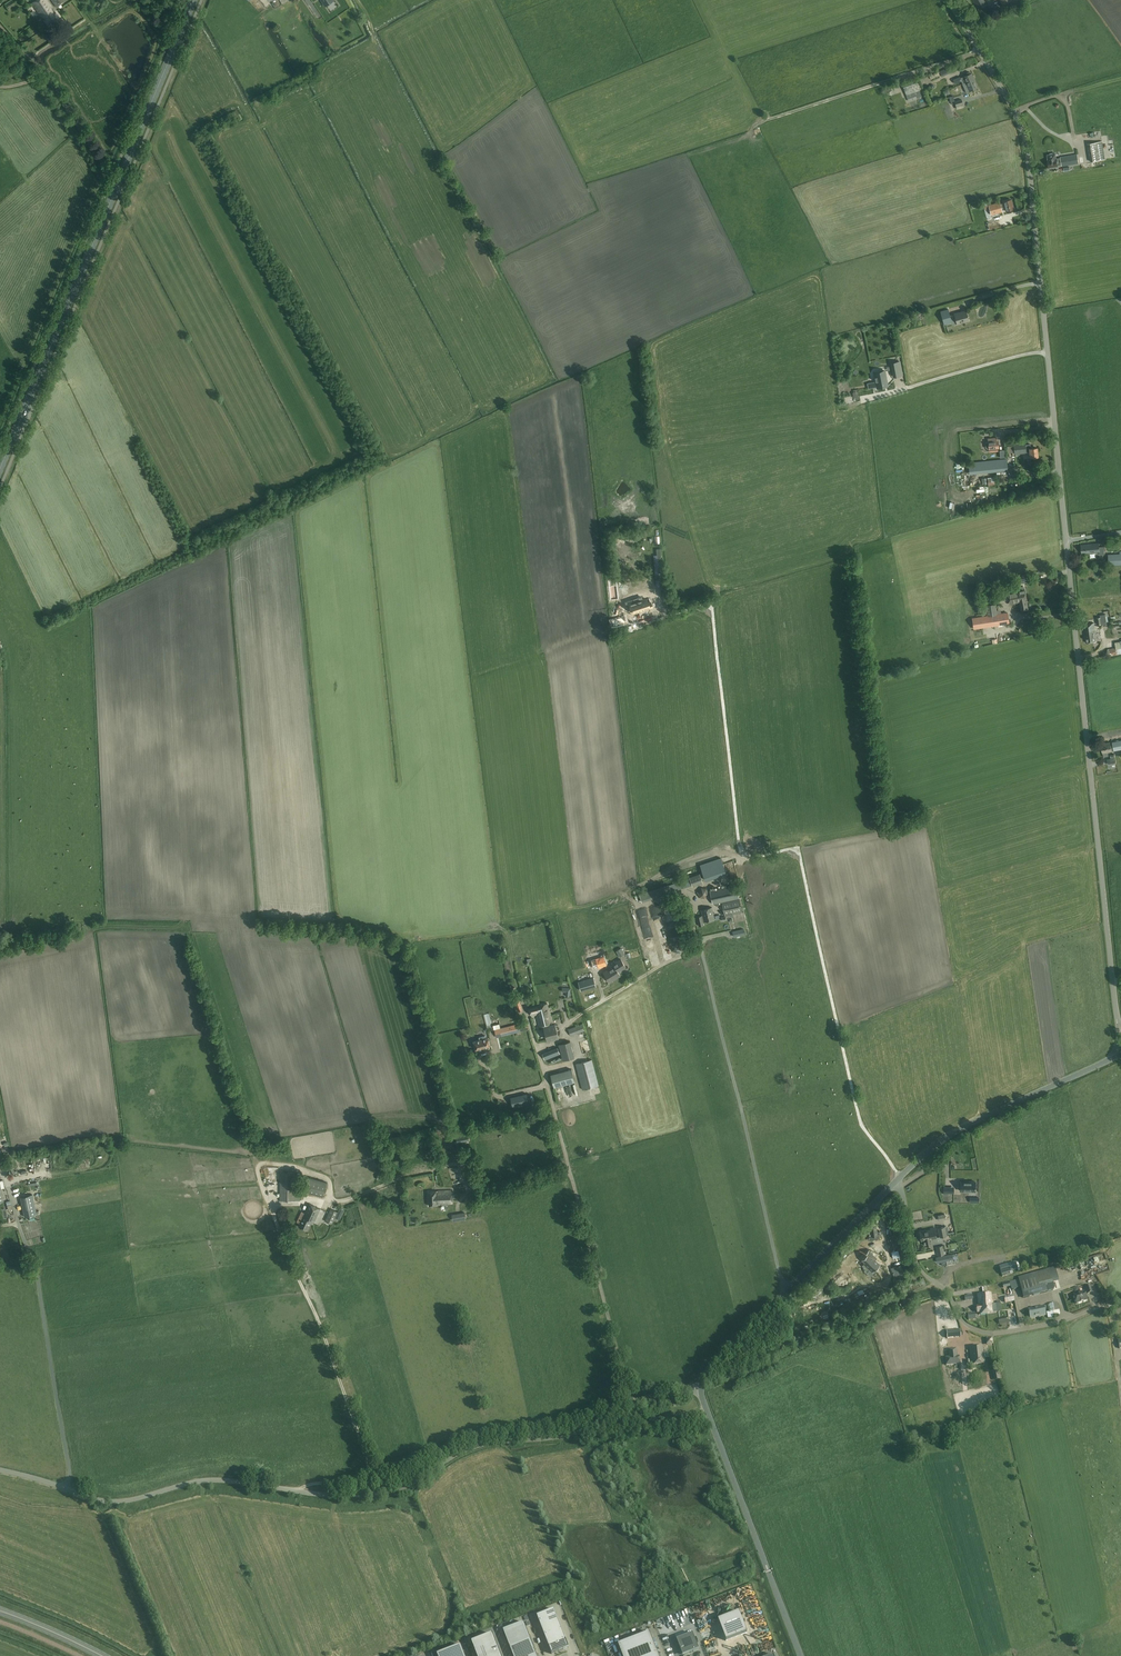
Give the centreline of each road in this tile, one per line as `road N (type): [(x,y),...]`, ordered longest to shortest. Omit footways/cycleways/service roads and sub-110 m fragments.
road 1 (unclassified): [(1118,1025),(1025,137),(948,0)]
road 2 (unclassified): [(0,1469),(112,1501),(213,1480),(320,1494),(383,1492),(476,1446),(578,1432),(644,1399),(699,1388)]
road 3 (primary): [(0,469),(194,0)]
road 4 (unclassified): [(1103,1304),(1056,1323),(994,1333),(972,1328),(917,1263),(897,1180)]
road 5 (tertiary): [(699,1388),(755,1321),(897,1180)]
road 6 (tertiary): [(801,1655),(699,1388)]
road 7 (track): [(702,1379),(937,1283)]
road 8 (tertiary): [(897,1180),(959,1130),(1111,1059)]

